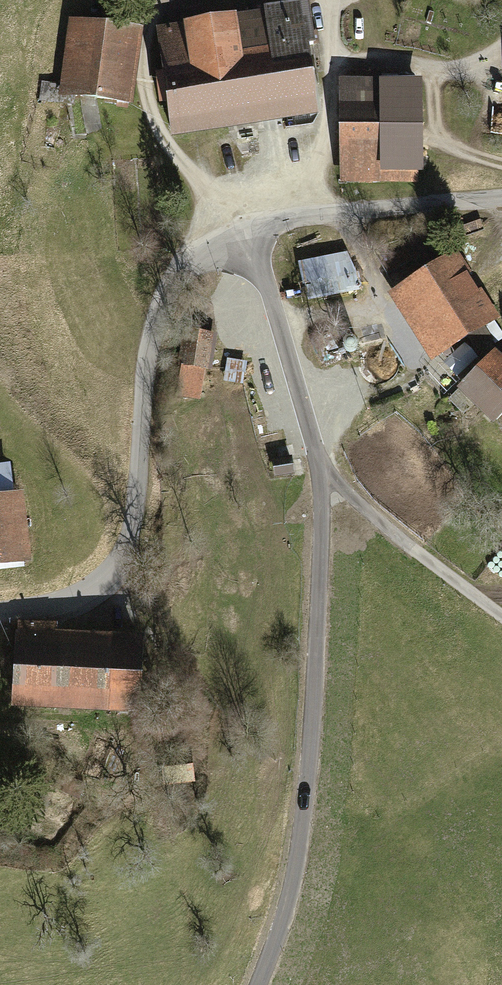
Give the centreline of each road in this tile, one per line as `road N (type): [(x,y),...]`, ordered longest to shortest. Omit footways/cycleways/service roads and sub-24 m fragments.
road 1 (unclassified): [(233,235),(272,310),(322,475),(320,678),(308,791),(259,984)]
road 2 (tertiary): [(233,235),(199,255),(151,332),(131,537),(116,565),(82,593),(0,612)]
road 3 (tertiary): [(501,198),(304,218),(233,235)]
road 4 (track): [(165,0),(151,22),(144,76),(150,107),(233,235)]
road 5 (track): [(322,475),(501,617)]

